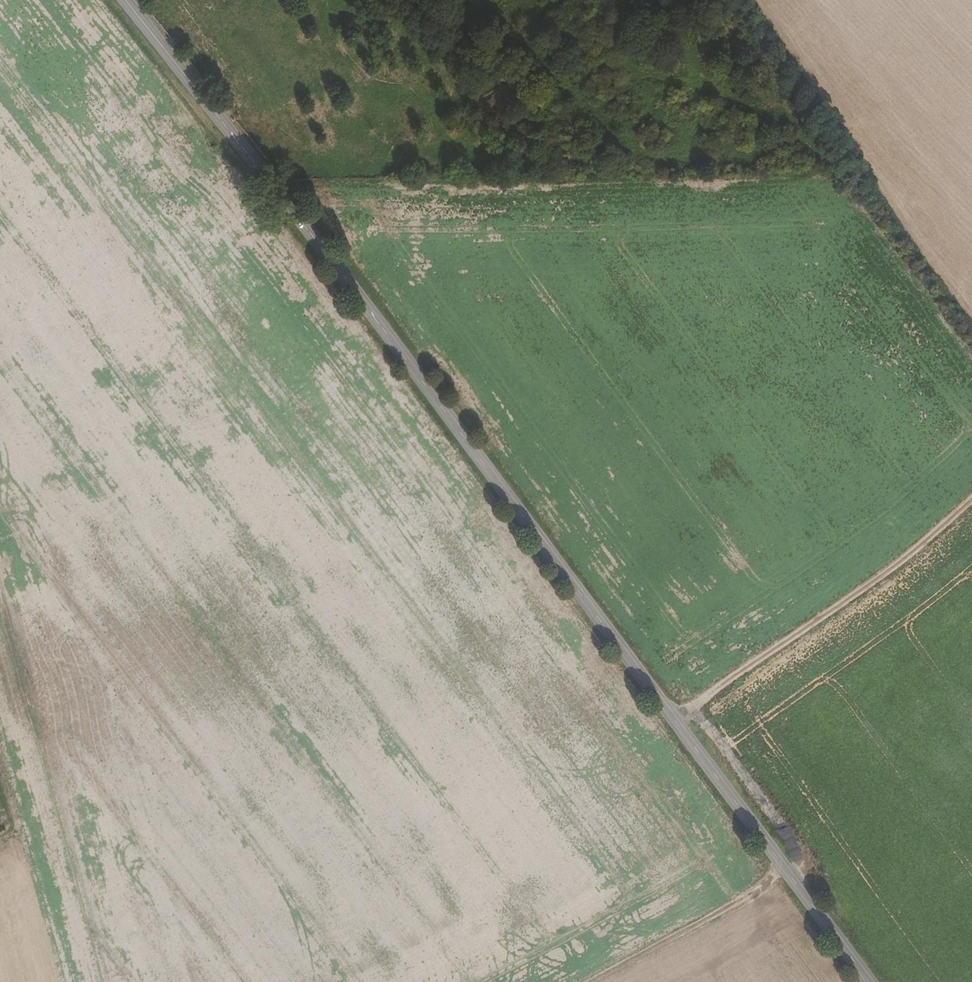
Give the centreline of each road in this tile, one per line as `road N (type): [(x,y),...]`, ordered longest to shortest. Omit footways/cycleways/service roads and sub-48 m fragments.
road 1 (secondary): [(867,981),(399,348),(126,0)]
road 2 (track): [(675,720),(907,555),(971,495)]
road 3 (track): [(787,873),(586,981)]

